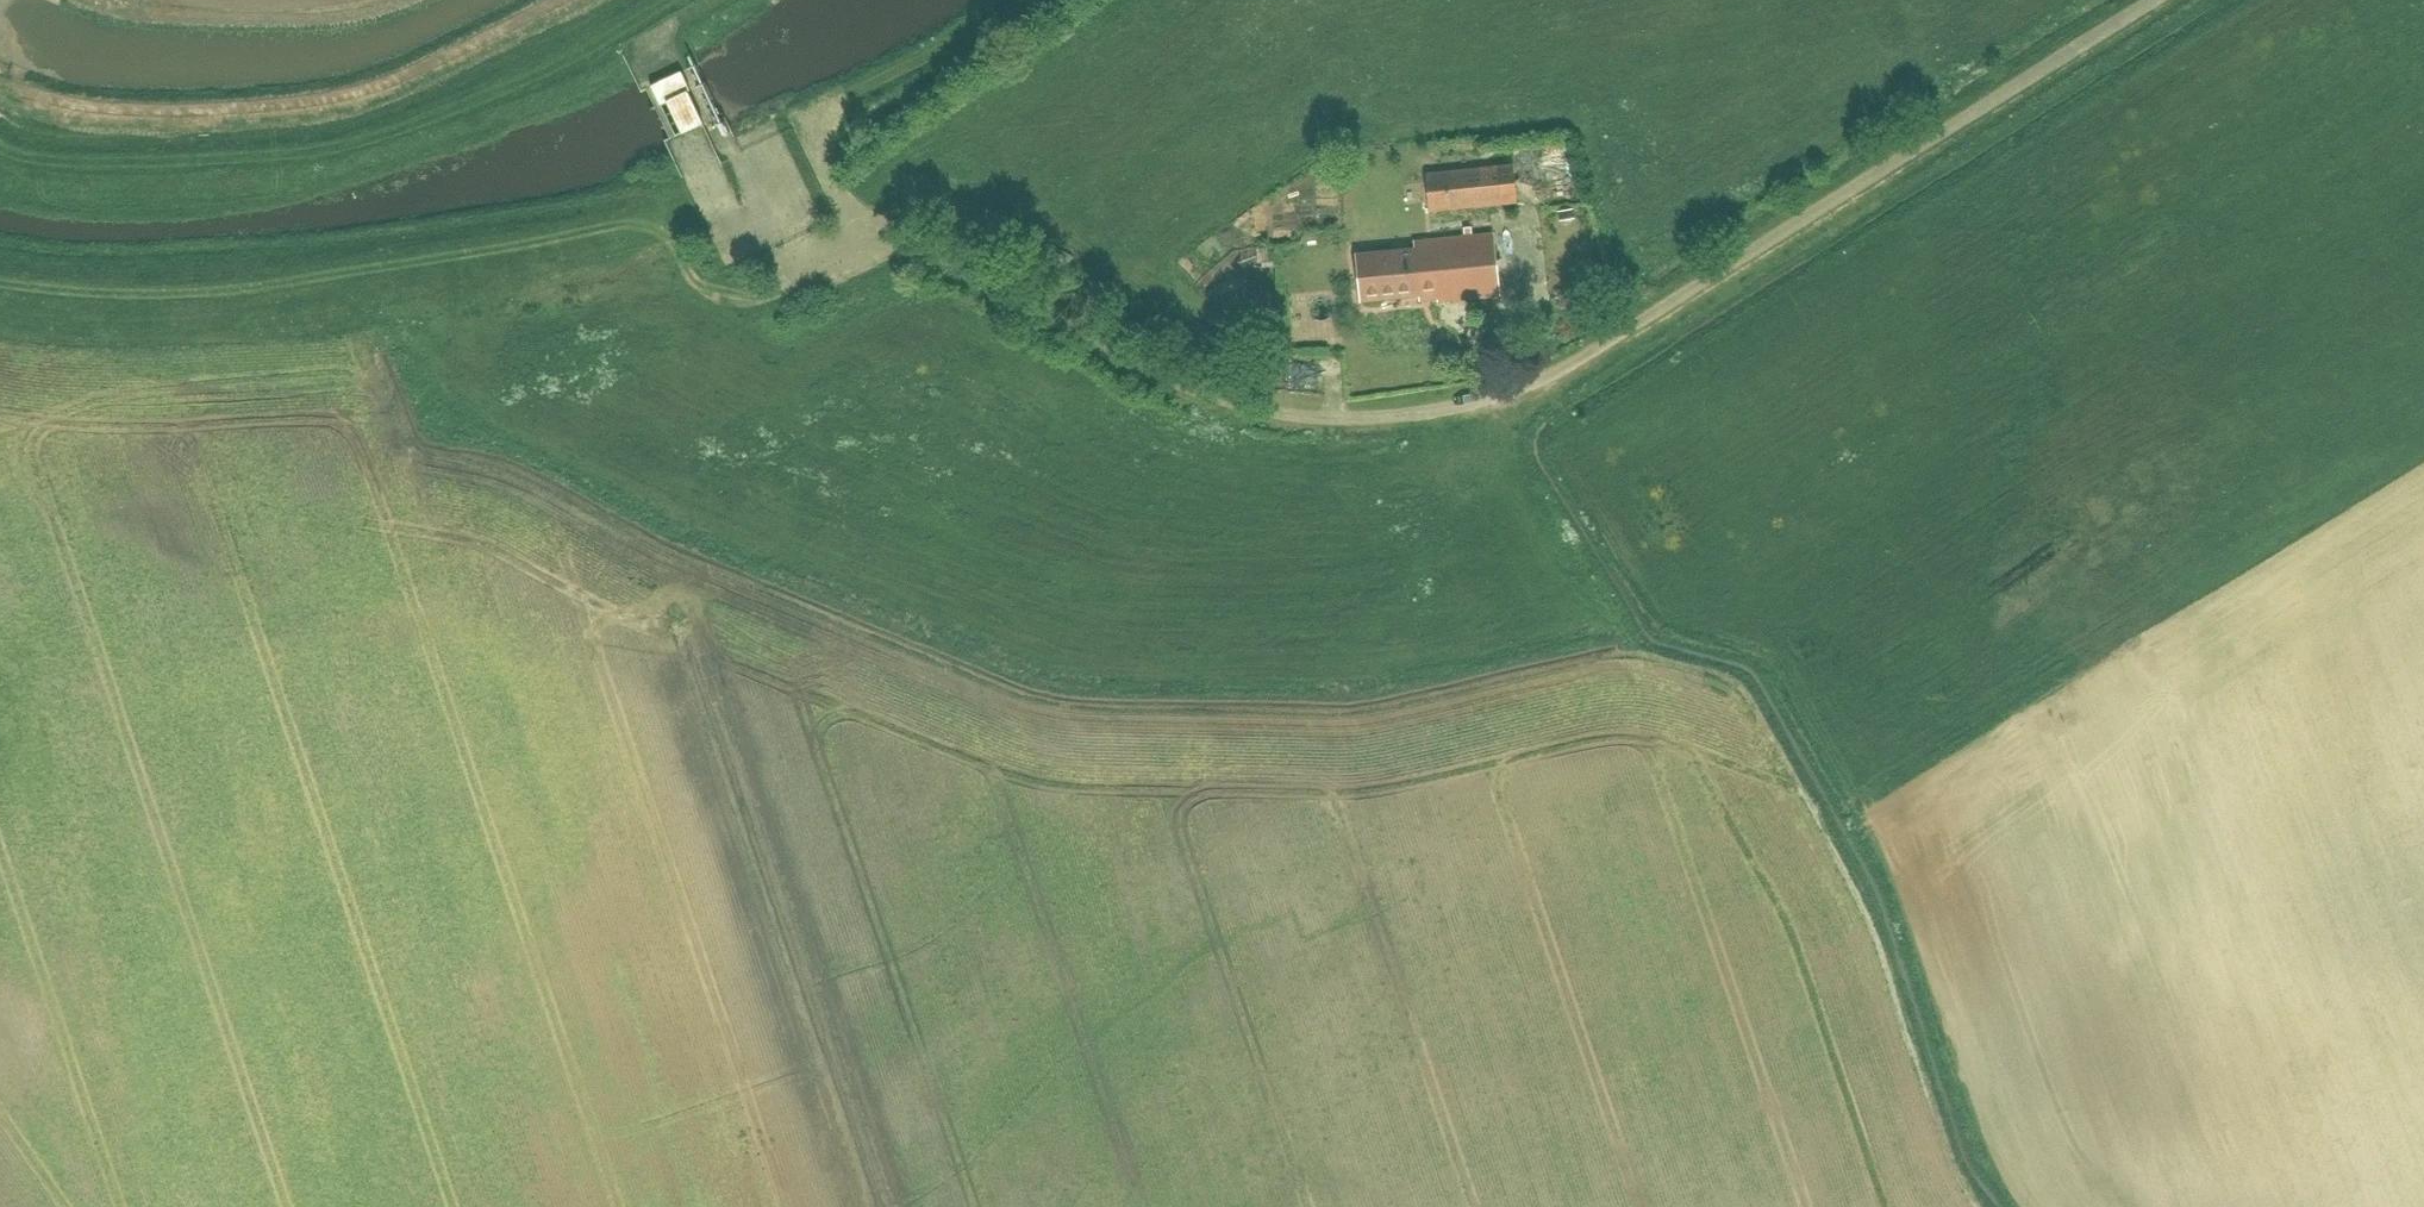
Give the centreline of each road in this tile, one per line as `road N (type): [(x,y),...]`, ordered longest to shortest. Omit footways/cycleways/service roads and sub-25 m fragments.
road 1 (unclassified): [(2187,0),(1550,387),(1343,420),(1242,405),(1158,372),(882,224),(794,273)]

